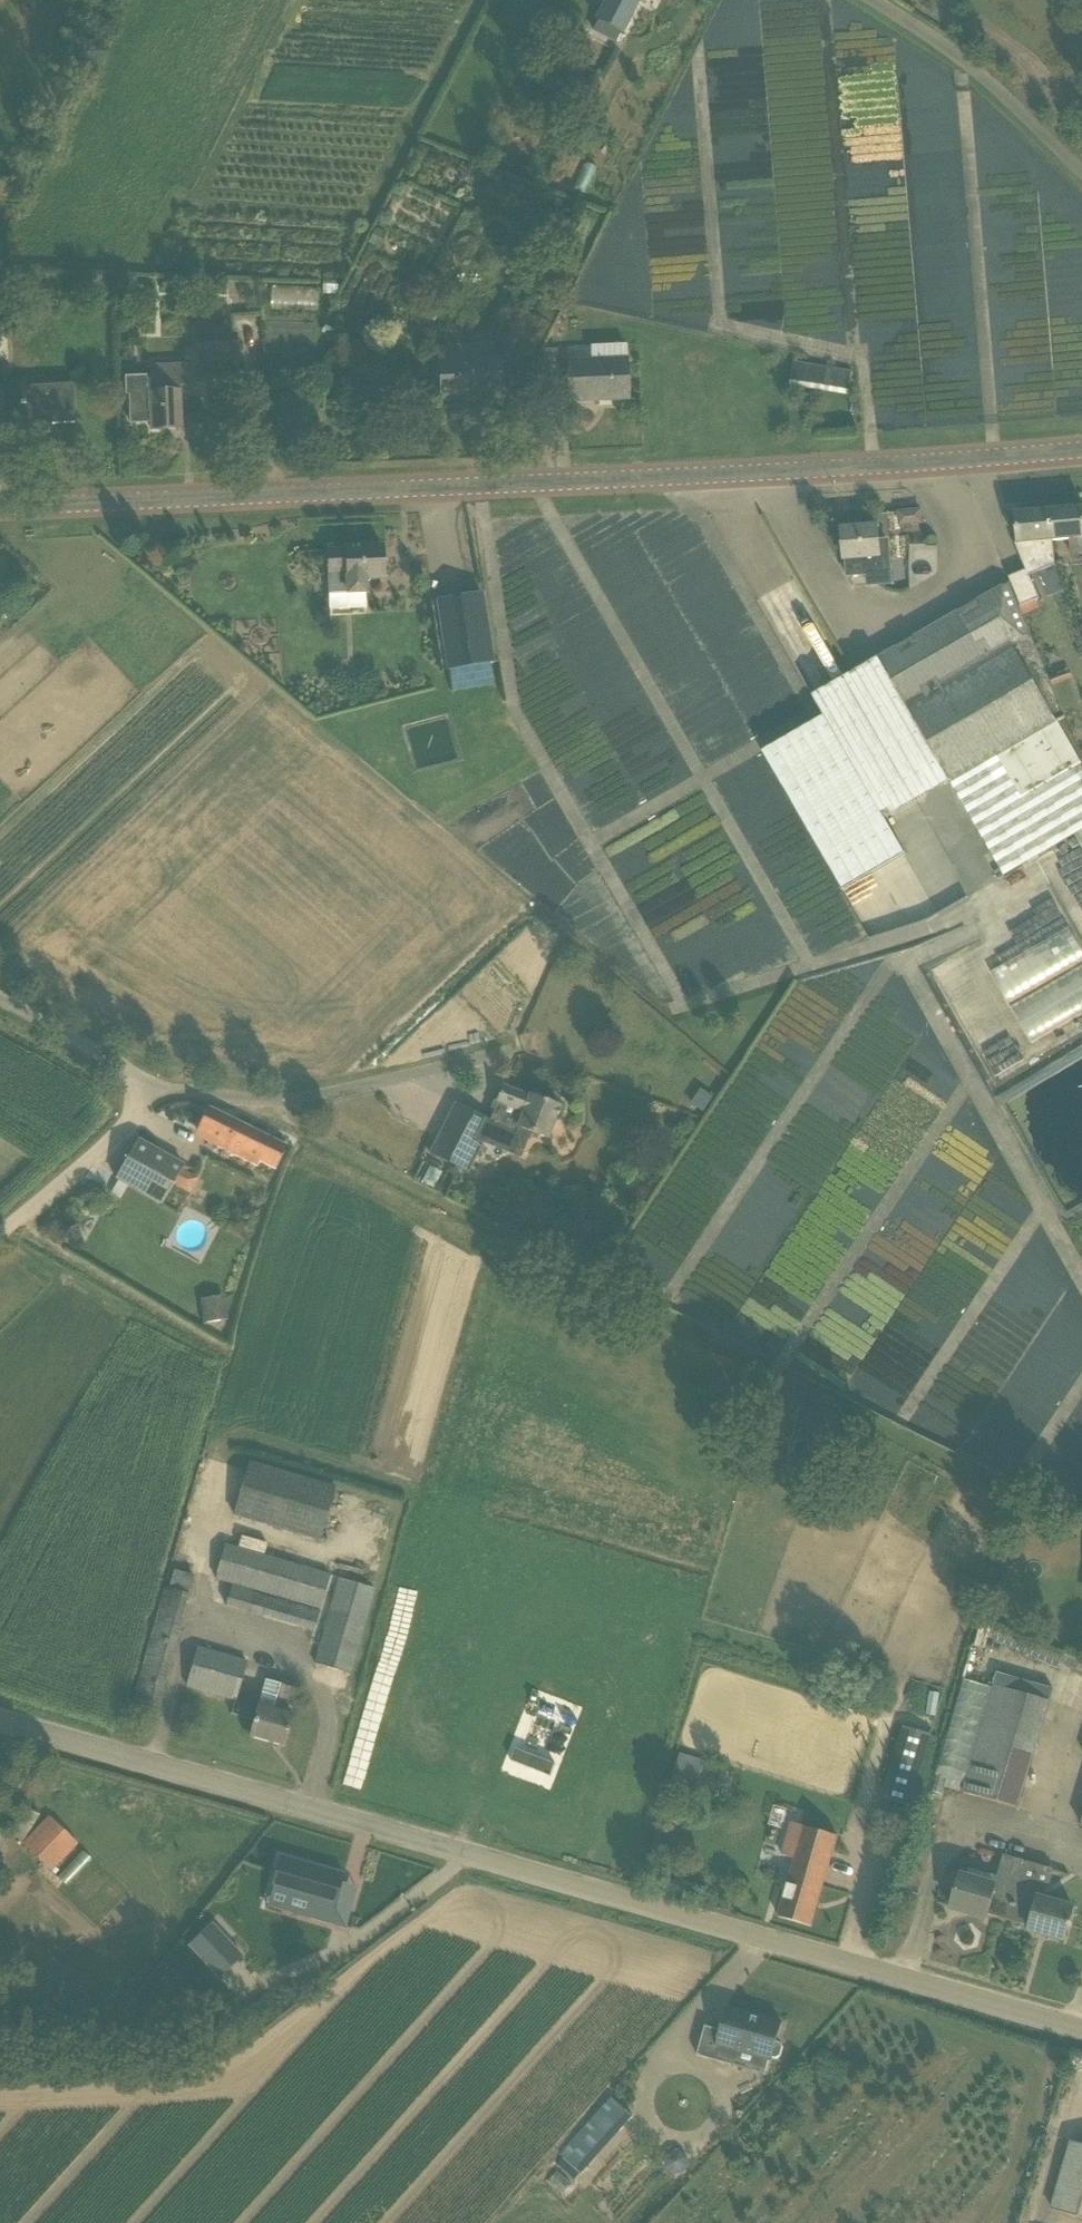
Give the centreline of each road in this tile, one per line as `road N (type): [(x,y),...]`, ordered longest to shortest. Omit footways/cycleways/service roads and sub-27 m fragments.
road 1 (unclassified): [(1081,2029),(0,1721)]
road 2 (tertiary): [(0,507),(894,465),(1081,448)]
road 3 (unclassified): [(260,1110),(197,1091),(165,1092),(0,999)]
road 4 (unclassified): [(1081,171),(981,75),(871,0)]
road 5 (track): [(0,1235),(165,1092)]

